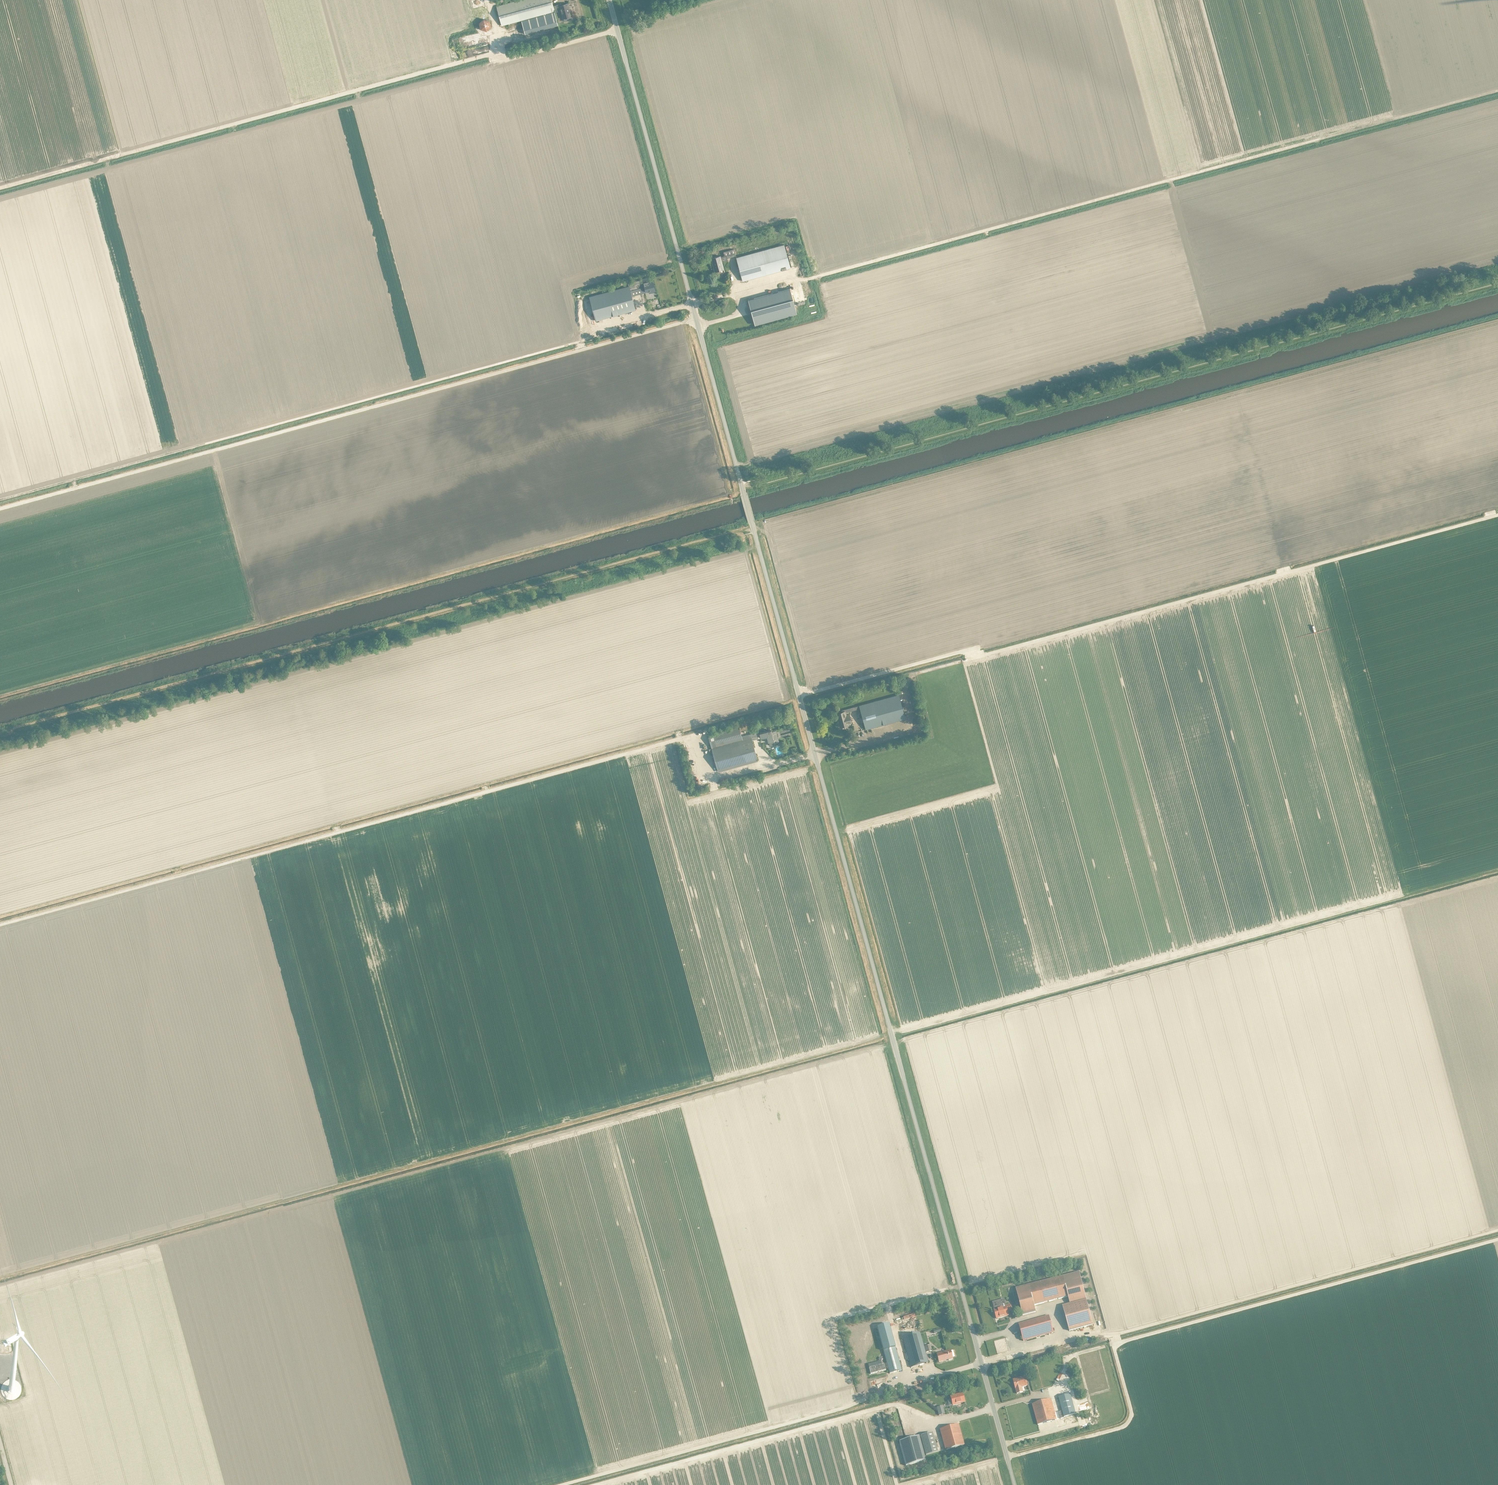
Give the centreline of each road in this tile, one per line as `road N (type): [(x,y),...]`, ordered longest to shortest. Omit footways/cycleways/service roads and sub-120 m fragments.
road 1 (unclassified): [(1014,1484),(607,0)]

